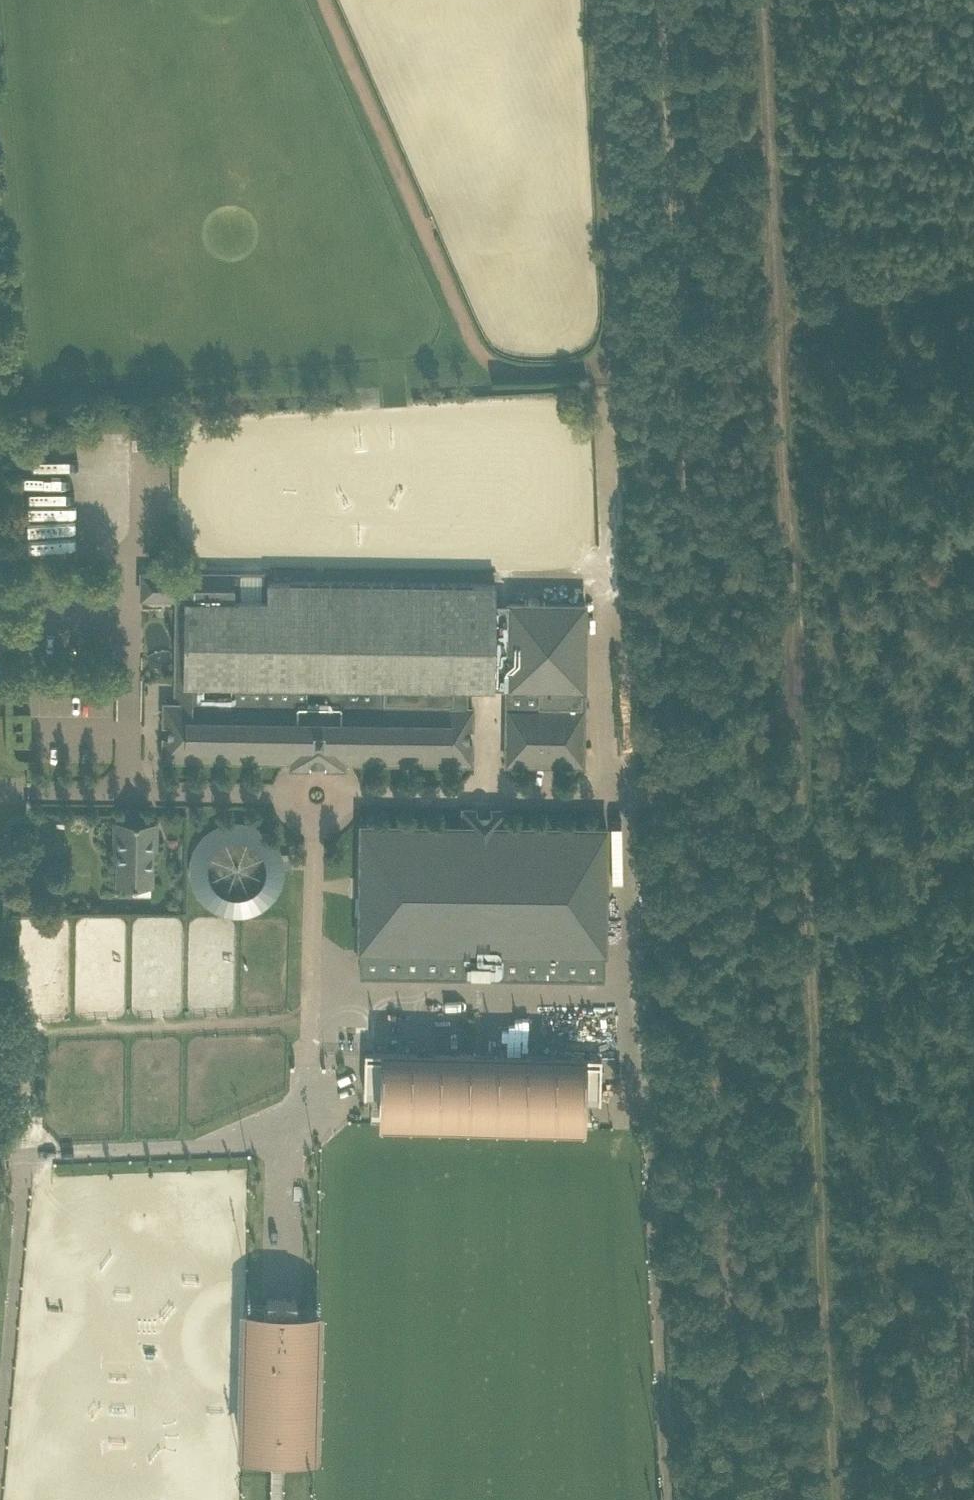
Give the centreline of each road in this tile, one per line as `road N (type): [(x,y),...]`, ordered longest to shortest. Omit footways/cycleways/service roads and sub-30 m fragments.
road 1 (track): [(662,0),(740,1499)]
road 2 (track): [(766,0),(784,323),(973,284)]

